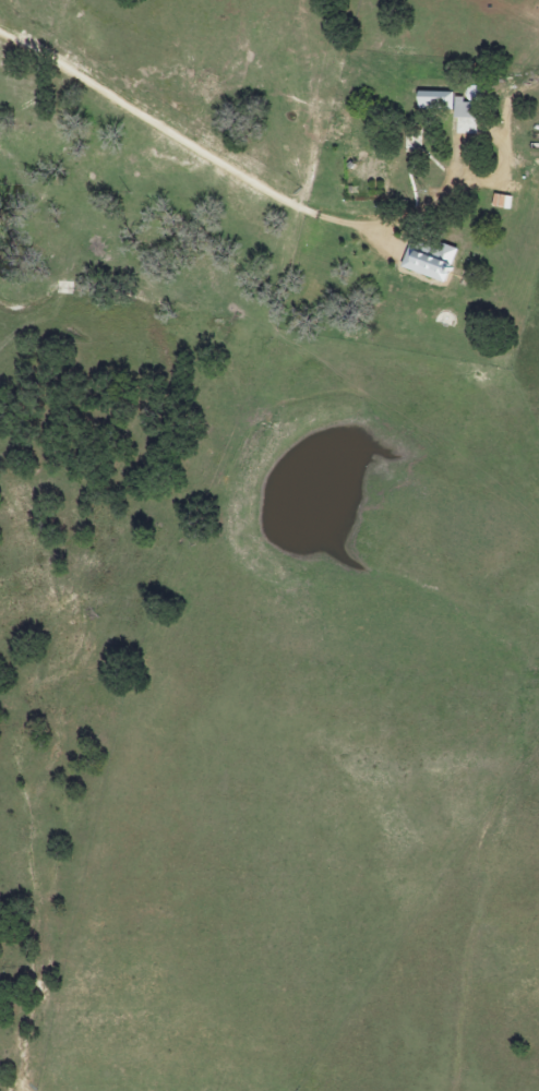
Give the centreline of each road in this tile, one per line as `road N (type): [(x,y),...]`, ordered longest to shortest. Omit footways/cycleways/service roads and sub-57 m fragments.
road 1 (residential): [(417,221),(324,224),(180,140),(0,10)]

